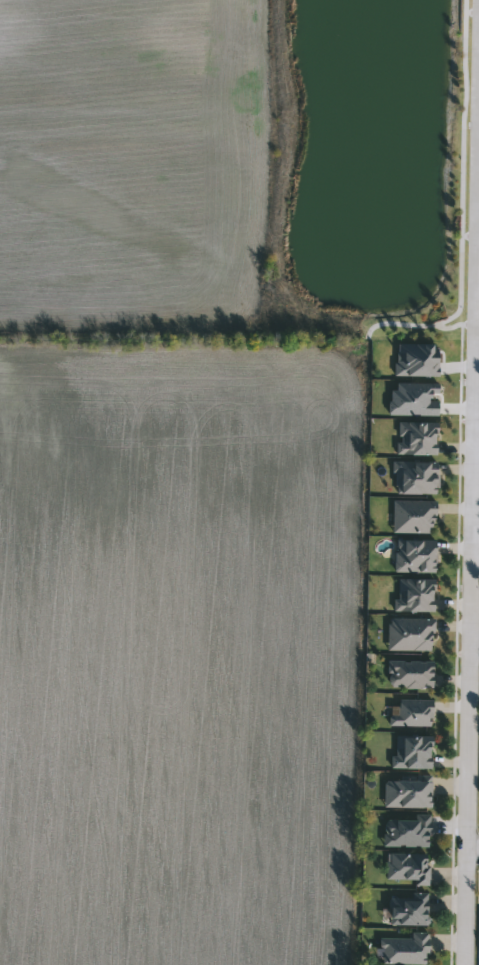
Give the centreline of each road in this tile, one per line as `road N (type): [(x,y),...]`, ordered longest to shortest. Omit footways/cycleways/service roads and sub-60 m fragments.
road 1 (residential): [(478,224),(464,964)]

